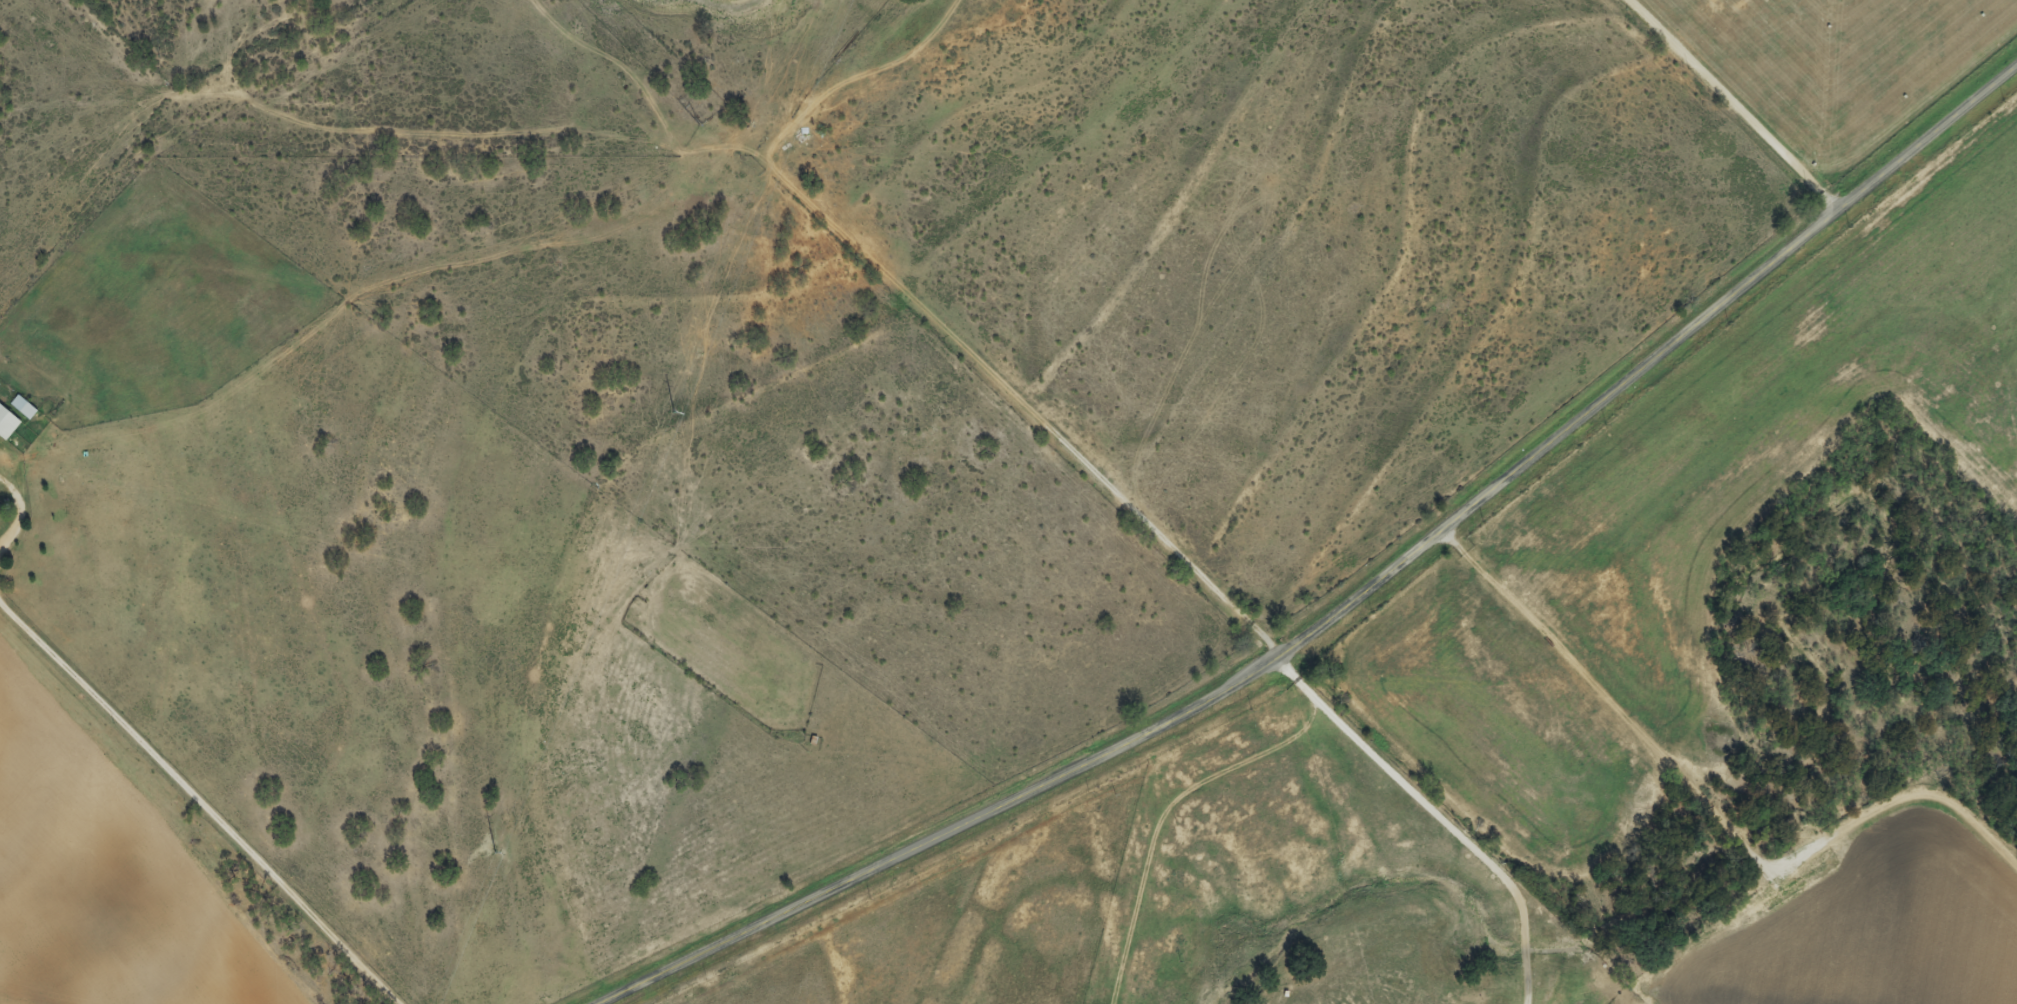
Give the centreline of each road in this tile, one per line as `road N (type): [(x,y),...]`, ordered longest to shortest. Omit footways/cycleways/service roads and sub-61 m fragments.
road 1 (tertiary): [(598,1003),(1150,731),(1261,668),(2016,65)]
road 2 (residential): [(1270,660),(784,172),(789,132),(942,0)]
road 3 (residential): [(1838,209),(1620,0)]

